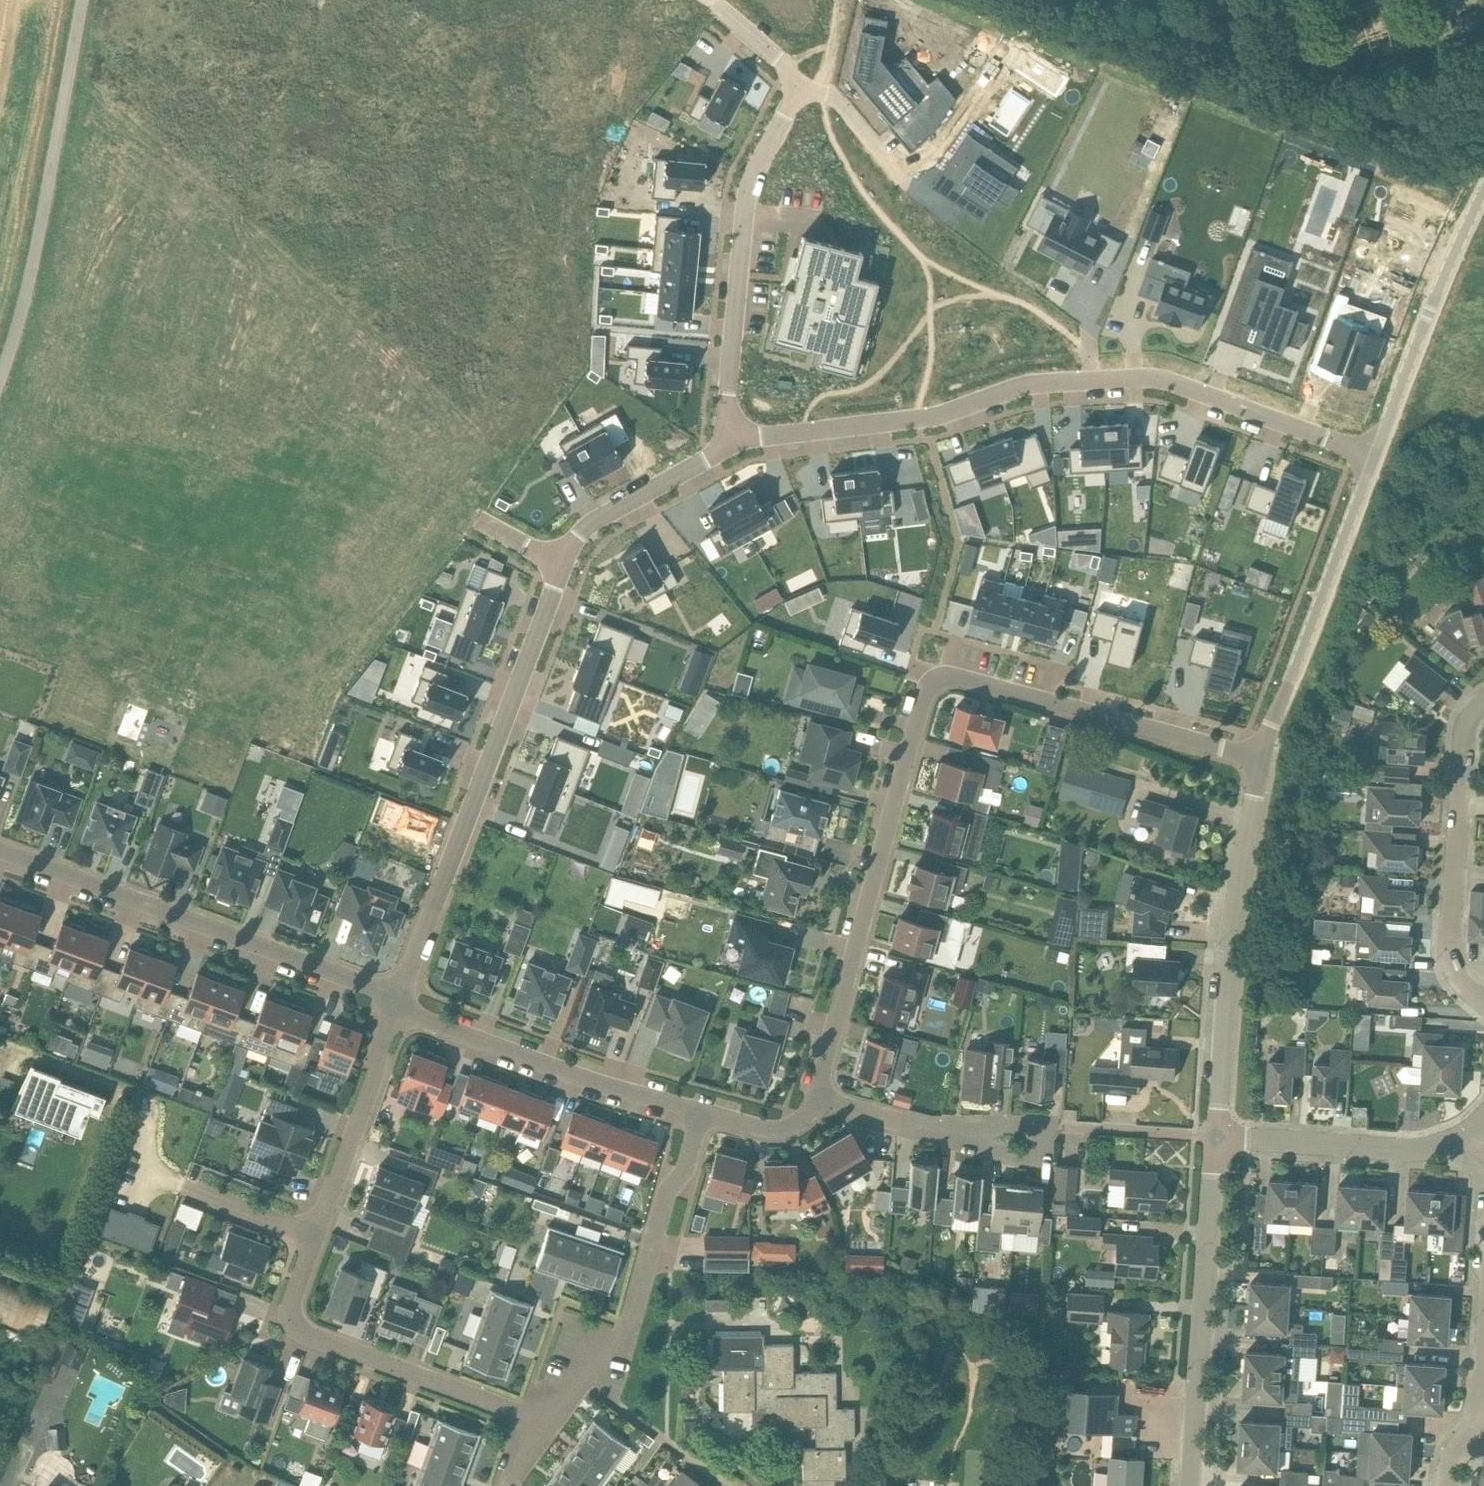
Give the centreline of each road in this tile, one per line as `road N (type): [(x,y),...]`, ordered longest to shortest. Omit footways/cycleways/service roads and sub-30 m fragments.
road 1 (residential): [(816,1098),(923,703),(942,683),(963,677),(1261,760)]
road 2 (residential): [(546,1422),(303,1334),(289,1307),(397,1006)]
road 3 (residential): [(397,1006),(564,563)]
road 4 (residential): [(0,851),(397,1006)]
road 5 (residential): [(380,490),(467,331),(462,134),(452,90)]
road 6 (unclassified): [(1217,1136),(1231,900),(1261,760)]
road 7 (residential): [(732,439),(928,416),(1089,377)]
road 8 (residential): [(803,95),(746,185),(728,400),(732,439)]
road 9 (residential): [(546,1422),(610,1344),(630,1333),(667,1199),(702,1112)]
road 10 (unclassified): [(1190,1485),(1217,1136)]
road 11 (residential): [(397,1006),(417,1022),(611,1094),(702,1112)]
road 12 (unclassified): [(1261,760),(1376,458)]
road 13 (residential): [(1483,1002),(1460,983),(1450,946),(1464,724),(1483,699)]
road 14 (residential): [(0,460),(111,507),(292,491)]
road 15 (residential): [(1089,377),(1157,377),(1376,458)]
road 16 (unclassified): [(1376,458),(1483,200)]
road 17 (residential): [(292,491),(273,354),(280,289),(307,223)]
road 18 (residential): [(53,161),(307,223)]
road 19 (residential): [(1217,1136),(1417,1152),(1471,1133)]
road 20 (unclassified): [(0,386),(22,325),(53,161)]
road 21 (residential): [(564,563),(596,519),(732,439)]
road 22 (residential): [(307,223),(328,171),(452,90)]
road 23 (residential): [(380,490),(430,494),(564,563)]
road 24 (unclassified): [(53,161),(84,0)]
road 25 (residential): [(935,1135),(1046,1125),(1040,1166)]
road 26 (residential): [(1089,377),(1094,344),(998,279)]
road 27 (residential): [(908,180),(838,98),(803,95)]
road 28 (residential): [(705,0),(780,60),(803,95)]
road 29 (residential): [(702,1112),(781,1130),(805,1118),(816,1098)]
road 30 (residential): [(935,1135),(816,1098)]

